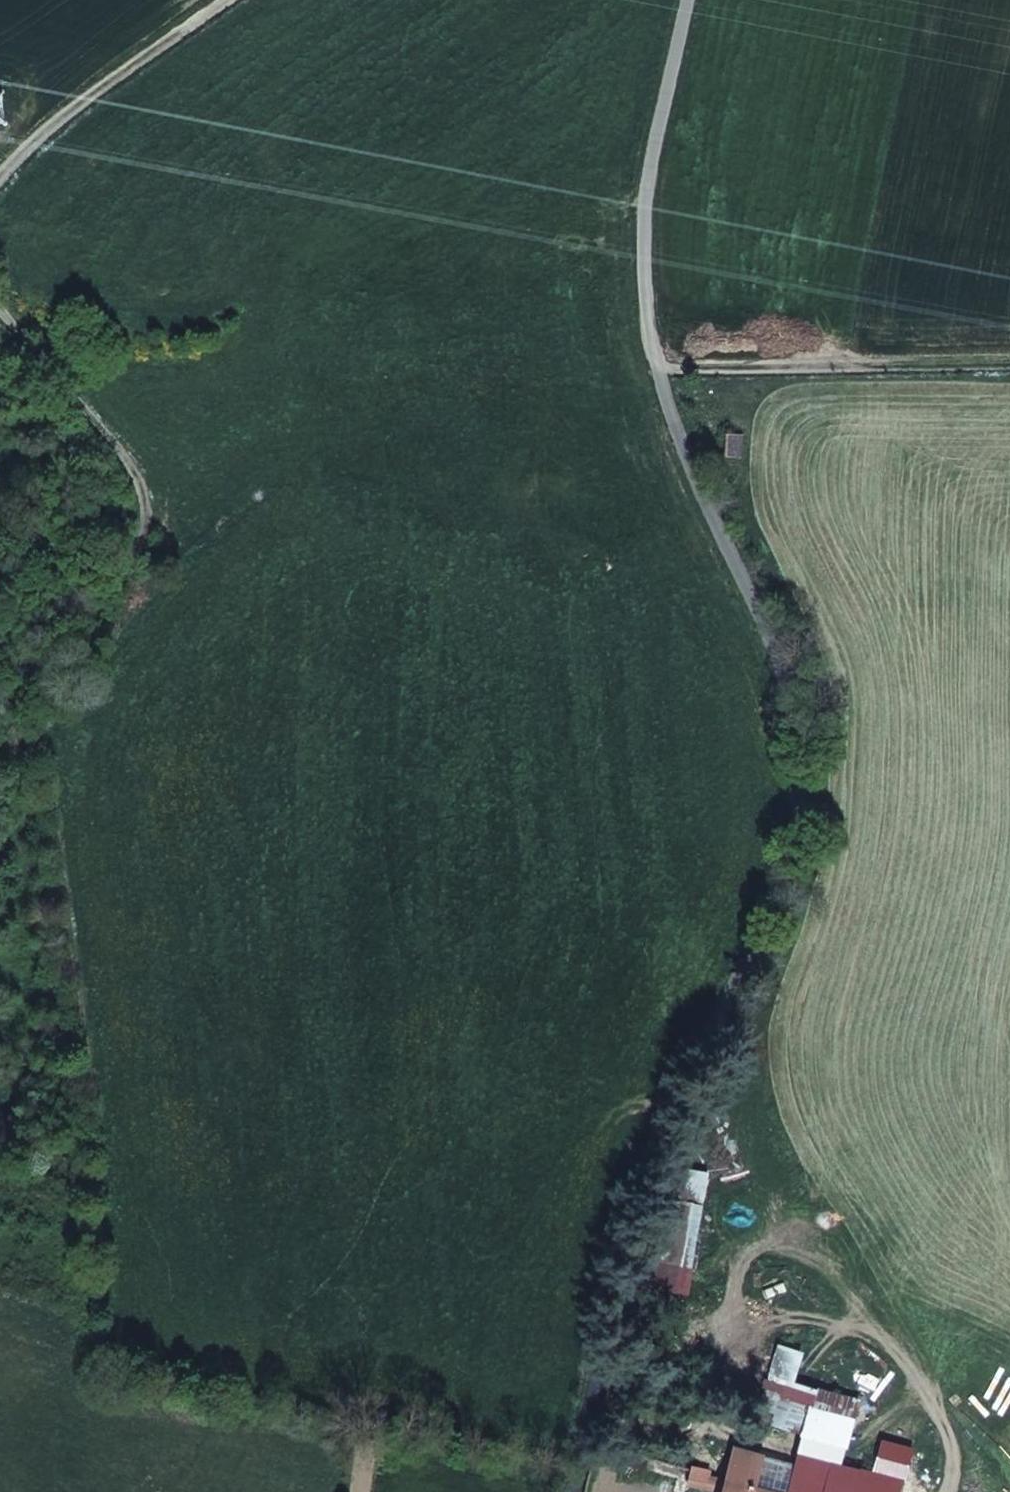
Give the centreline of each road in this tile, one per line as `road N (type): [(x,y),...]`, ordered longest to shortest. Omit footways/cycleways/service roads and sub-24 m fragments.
road 1 (residential): [(682,0),(640,170),(643,269),(669,402),(790,662),(805,742),(782,914),(717,1019),(621,1234),(567,1491)]
road 2 (track): [(0,311),(137,470),(151,510),(131,552),(0,716)]
road 3 (track): [(224,0),(94,88),(0,183)]

